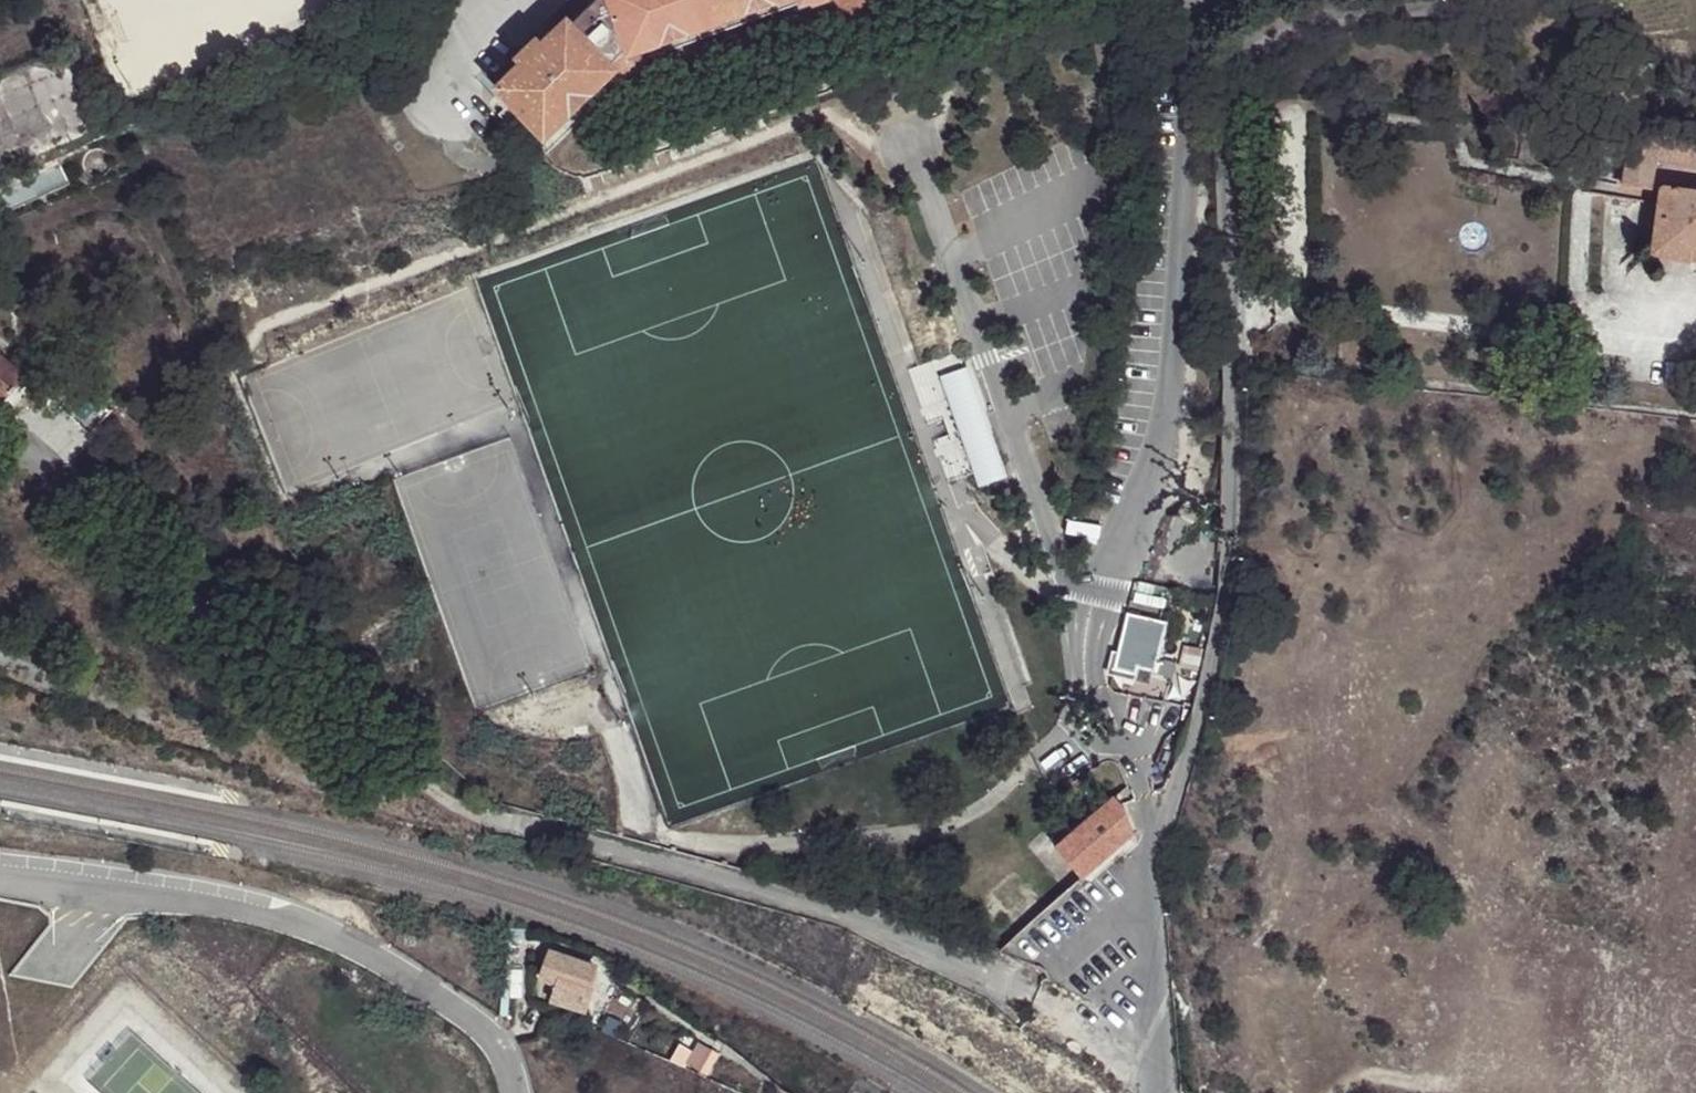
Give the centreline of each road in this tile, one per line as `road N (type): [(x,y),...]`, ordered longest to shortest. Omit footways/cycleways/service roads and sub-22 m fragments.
road 1 (residential): [(1492,0),(1280,26),(1254,35),(1230,62),(1223,101),(1231,552),(1215,657),(1144,879),(1166,1092)]
road 2 (unclassified): [(0,885),(215,907),(308,927),(381,959),(488,1031),(515,1092)]

